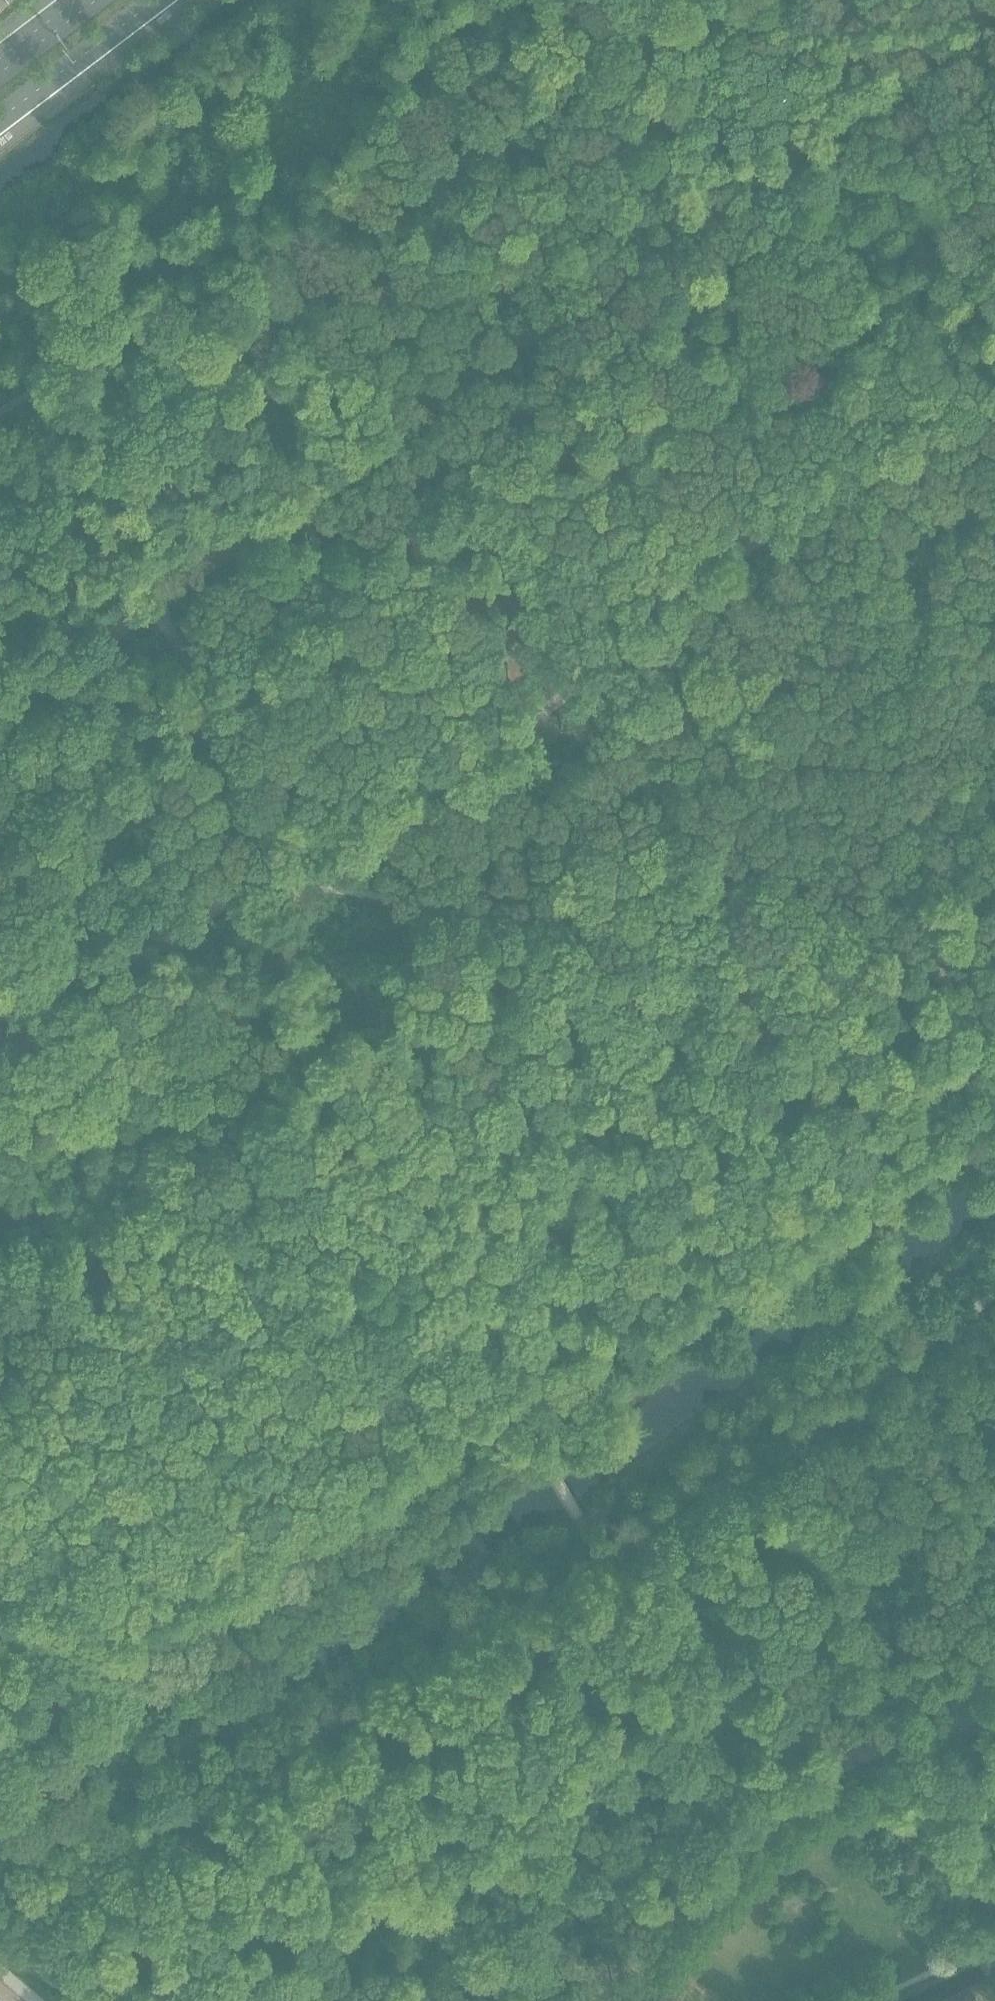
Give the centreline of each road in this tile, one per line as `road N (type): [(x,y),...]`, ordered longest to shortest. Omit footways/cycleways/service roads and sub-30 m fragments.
road 1 (primary): [(0,120),(159,0)]

